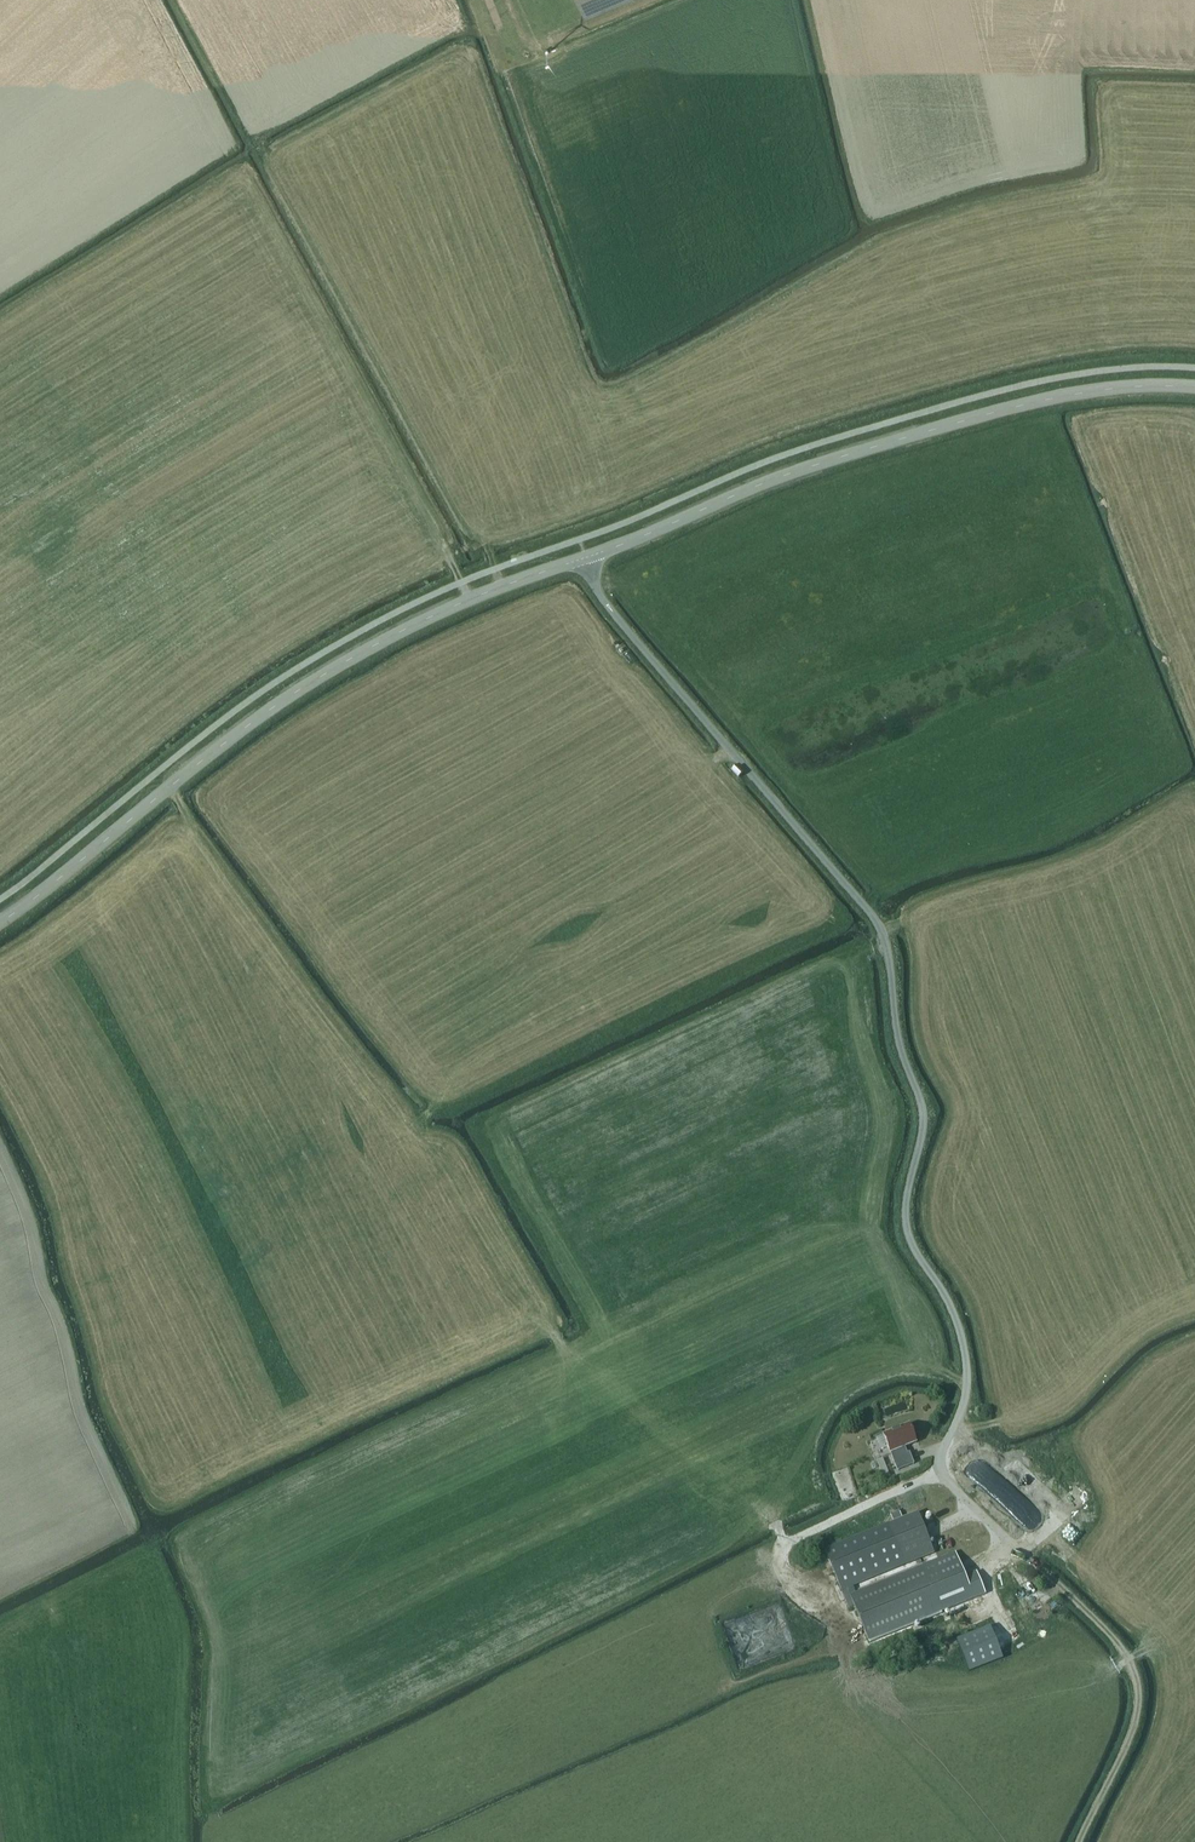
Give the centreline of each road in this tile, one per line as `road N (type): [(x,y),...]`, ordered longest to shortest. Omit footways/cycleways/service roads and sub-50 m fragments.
road 1 (unclassified): [(1037,1564),(949,1482),(941,1465),(966,1372),(955,1320),(907,1230),(923,1111),(900,1051),(880,929),(603,603),(585,559)]
road 2 (secondary): [(0,921),(230,739),(319,679),(448,610),(585,559)]
road 3 (secondary): [(585,559),(746,494),(944,429),(1062,399),(1194,392)]
road 4 (track): [(1080,1841),(1135,1724),(1138,1679),(1120,1645),(1037,1564)]

